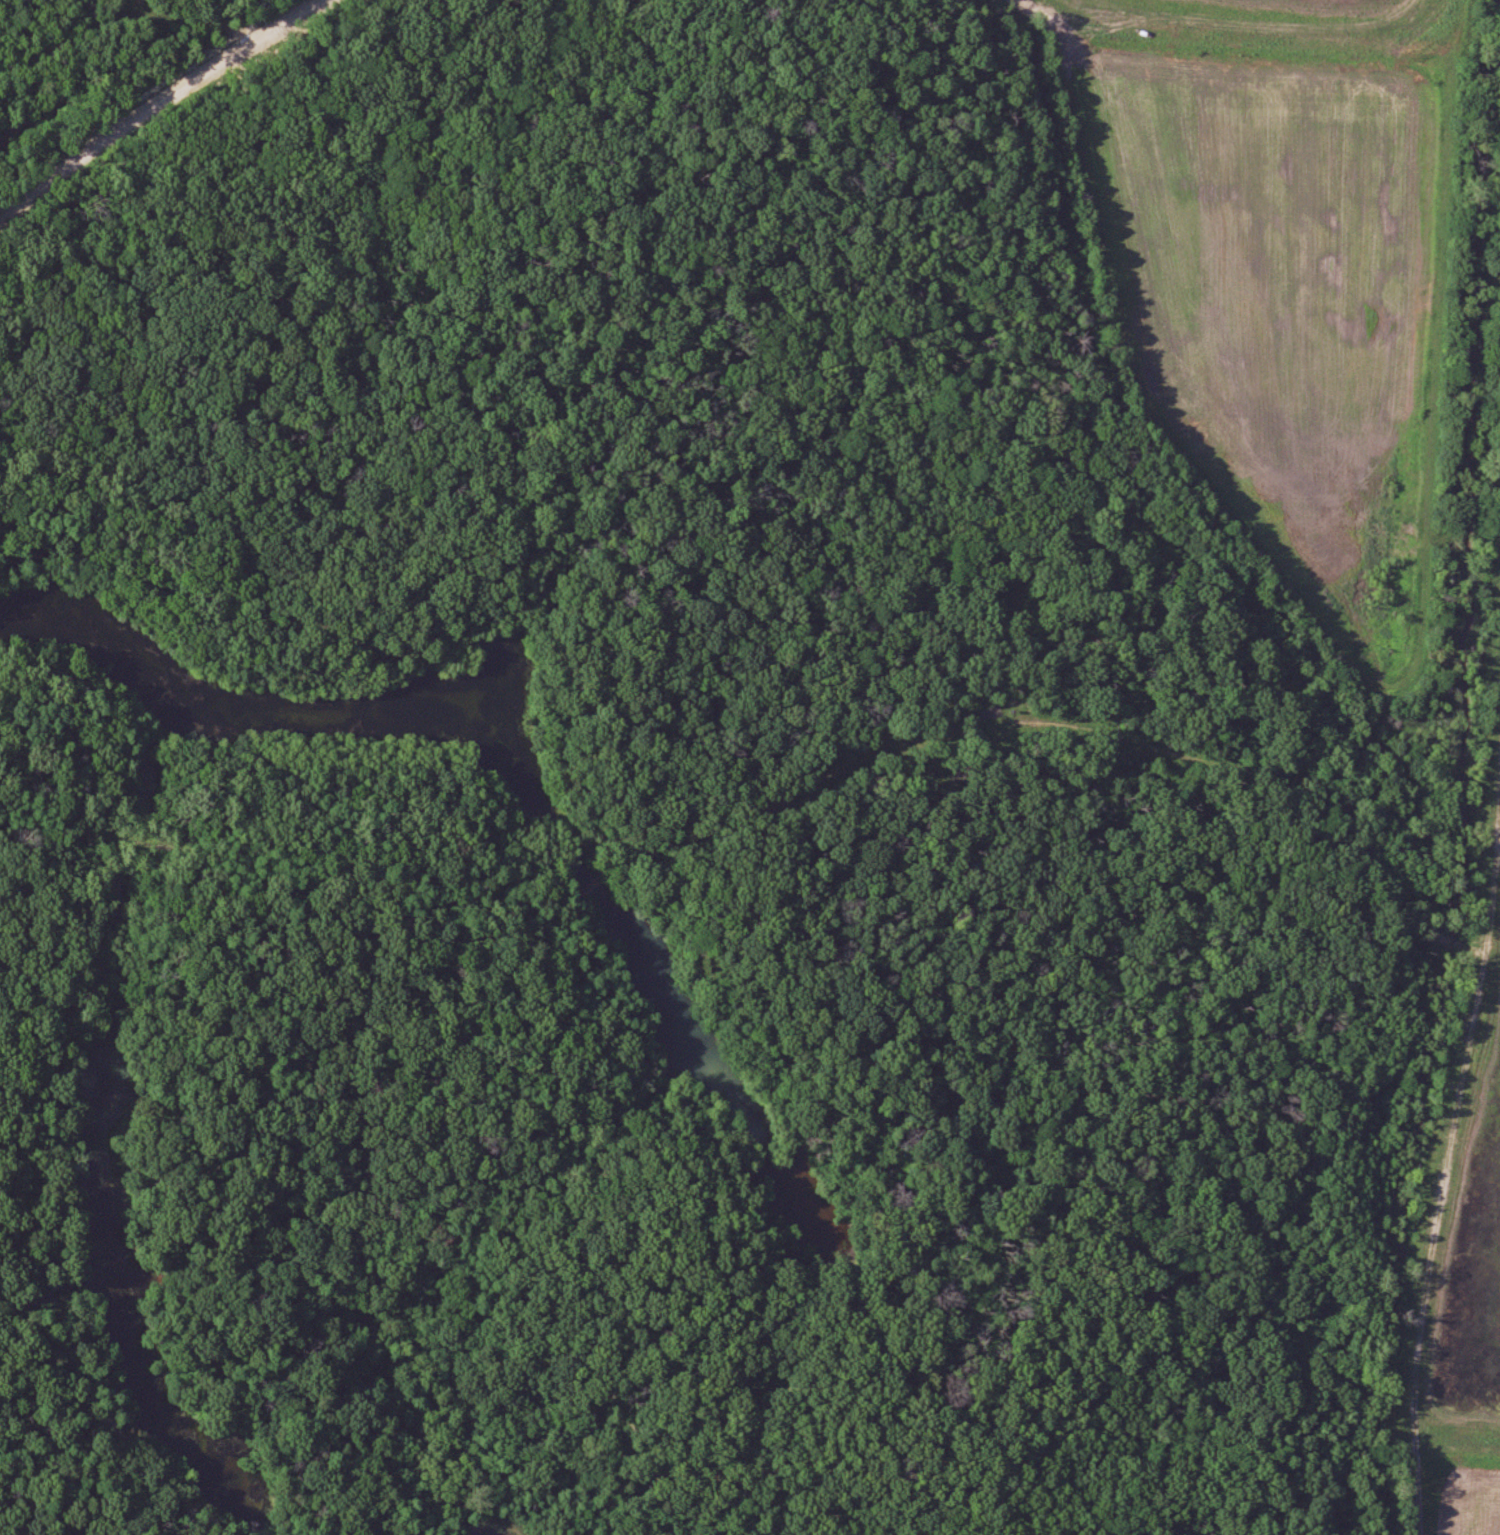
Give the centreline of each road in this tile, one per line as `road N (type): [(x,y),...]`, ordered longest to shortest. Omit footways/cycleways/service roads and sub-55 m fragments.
road 1 (residential): [(0,214),(58,167),(314,0)]

